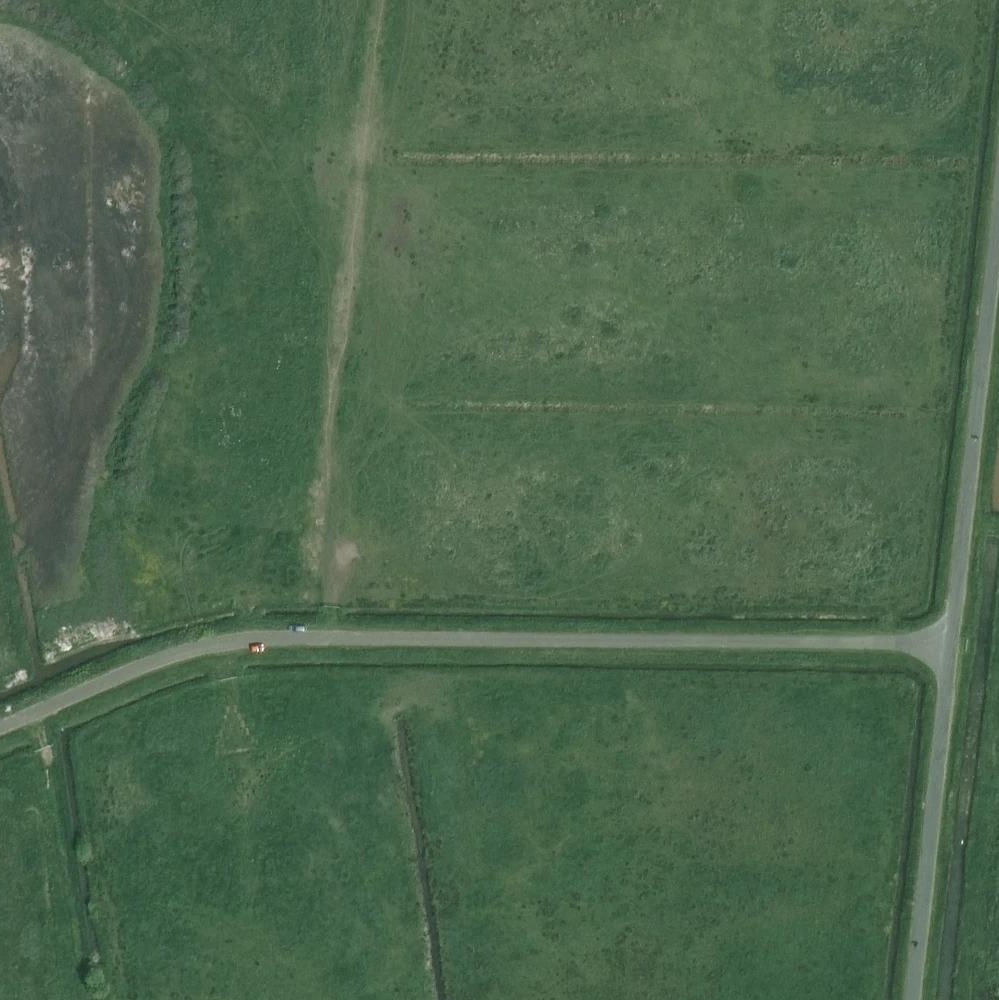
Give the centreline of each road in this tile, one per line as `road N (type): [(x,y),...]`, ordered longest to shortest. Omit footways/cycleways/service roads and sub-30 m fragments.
road 1 (unclassified): [(0,727),(180,656),(252,639),(951,643)]
road 2 (unclassified): [(951,643),(998,202)]
road 3 (unclassified): [(911,999),(951,643)]

